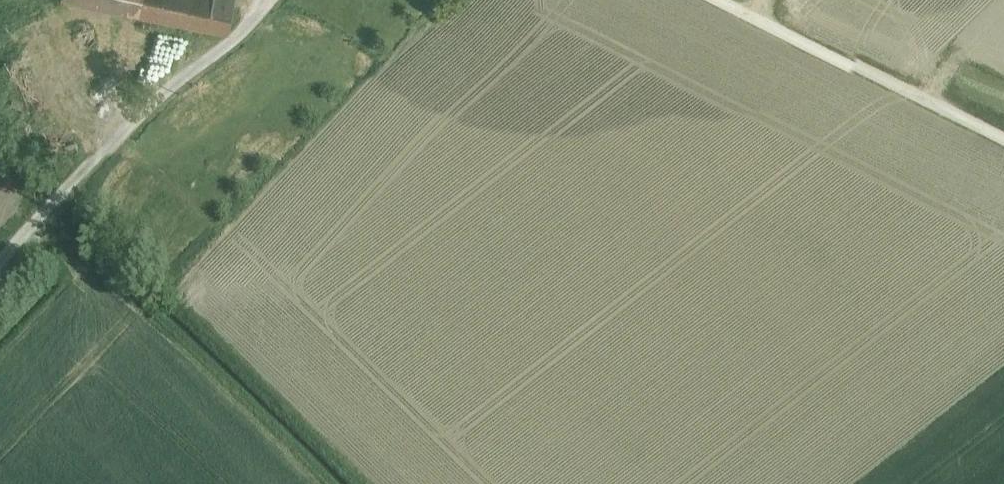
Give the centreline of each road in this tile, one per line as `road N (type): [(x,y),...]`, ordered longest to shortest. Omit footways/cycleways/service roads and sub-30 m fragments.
road 1 (unclassified): [(1003,141),(723,0)]

